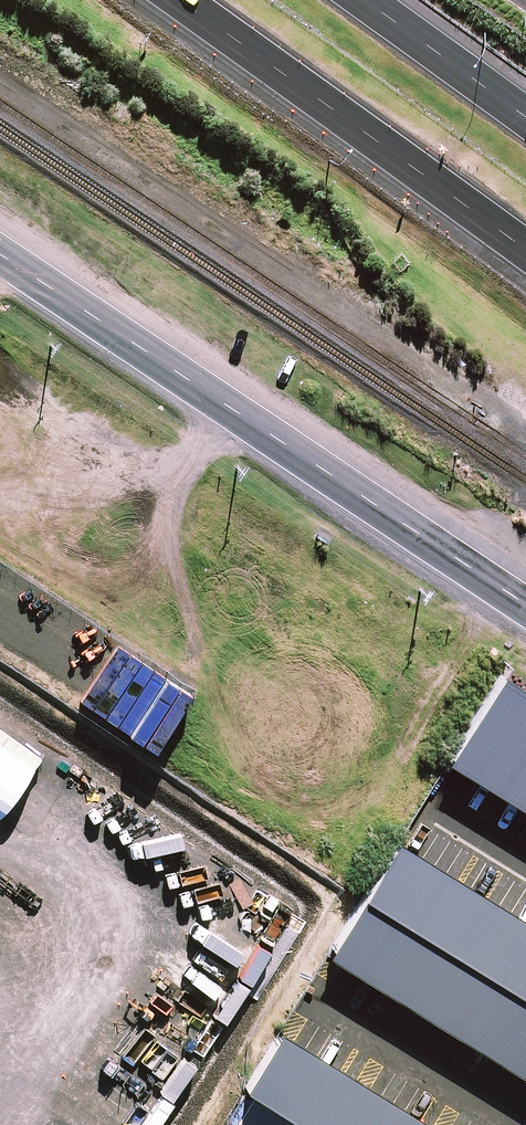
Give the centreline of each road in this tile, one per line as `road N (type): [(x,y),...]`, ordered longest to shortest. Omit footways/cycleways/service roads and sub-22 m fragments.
road 1 (tertiary): [(525,600),(0,254)]
road 2 (motorway): [(525,252),(172,0)]
road 3 (motorway): [(371,0),(525,112)]

